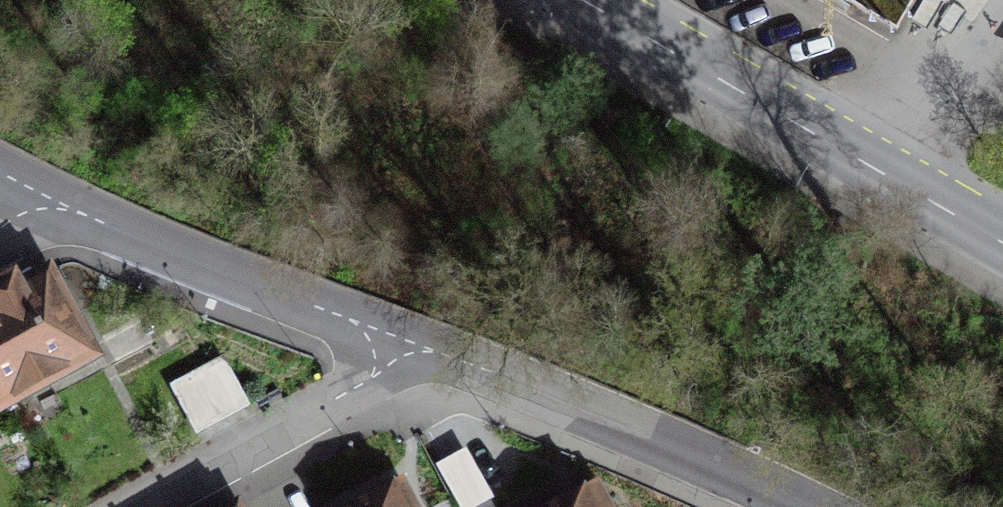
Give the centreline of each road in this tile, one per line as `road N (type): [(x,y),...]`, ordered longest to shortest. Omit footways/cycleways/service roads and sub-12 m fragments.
road 1 (tertiary): [(586,0),(1002,241)]
road 2 (residential): [(431,344),(64,205)]
road 3 (residential): [(783,506),(431,344)]
road 4 (residential): [(431,344),(130,506)]

